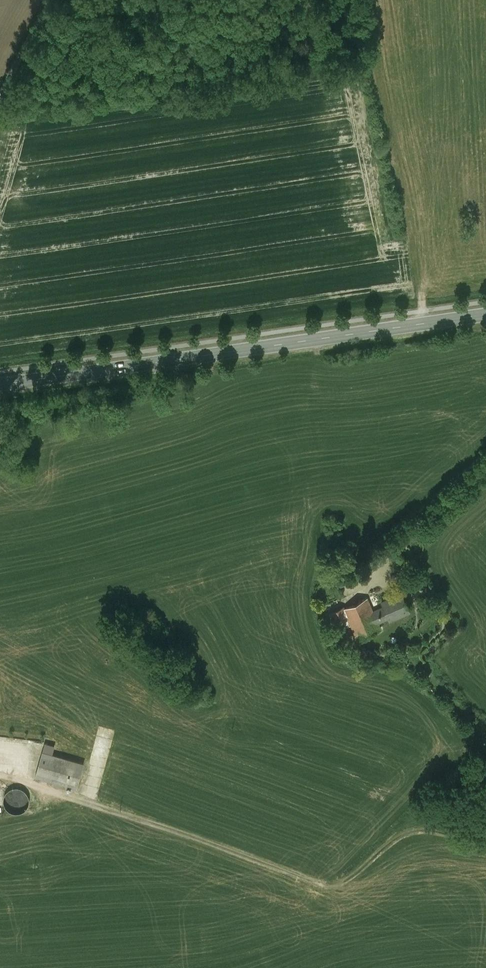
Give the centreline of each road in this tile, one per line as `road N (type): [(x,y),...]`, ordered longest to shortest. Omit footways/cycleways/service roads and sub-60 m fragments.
road 1 (secondary): [(485,314),(0,385)]
road 2 (track): [(67,796),(323,887),(341,885),(420,828),(485,843)]
road 3 (unclassified): [(53,0),(0,109)]

